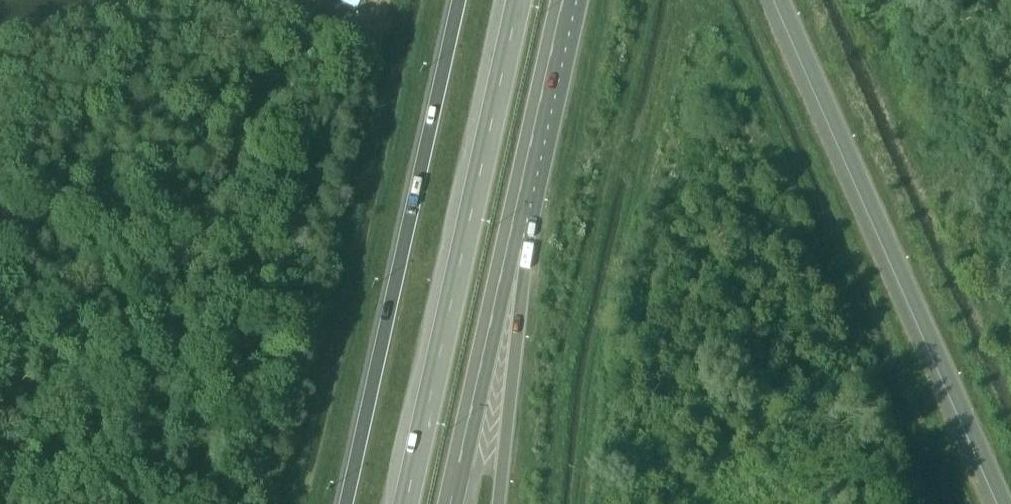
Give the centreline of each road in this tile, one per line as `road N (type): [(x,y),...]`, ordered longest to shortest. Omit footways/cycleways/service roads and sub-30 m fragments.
road 1 (trunk): [(1004,503),(782,0)]
road 2 (trunk): [(461,0),(347,503)]
road 3 (trunk): [(519,0),(406,503)]
road 4 (track): [(0,209),(208,208),(319,0)]
road 5 (trunk): [(449,503),(506,247)]
road 6 (trunk): [(499,503),(506,247)]
road 7 (trunk): [(506,247),(562,0)]

